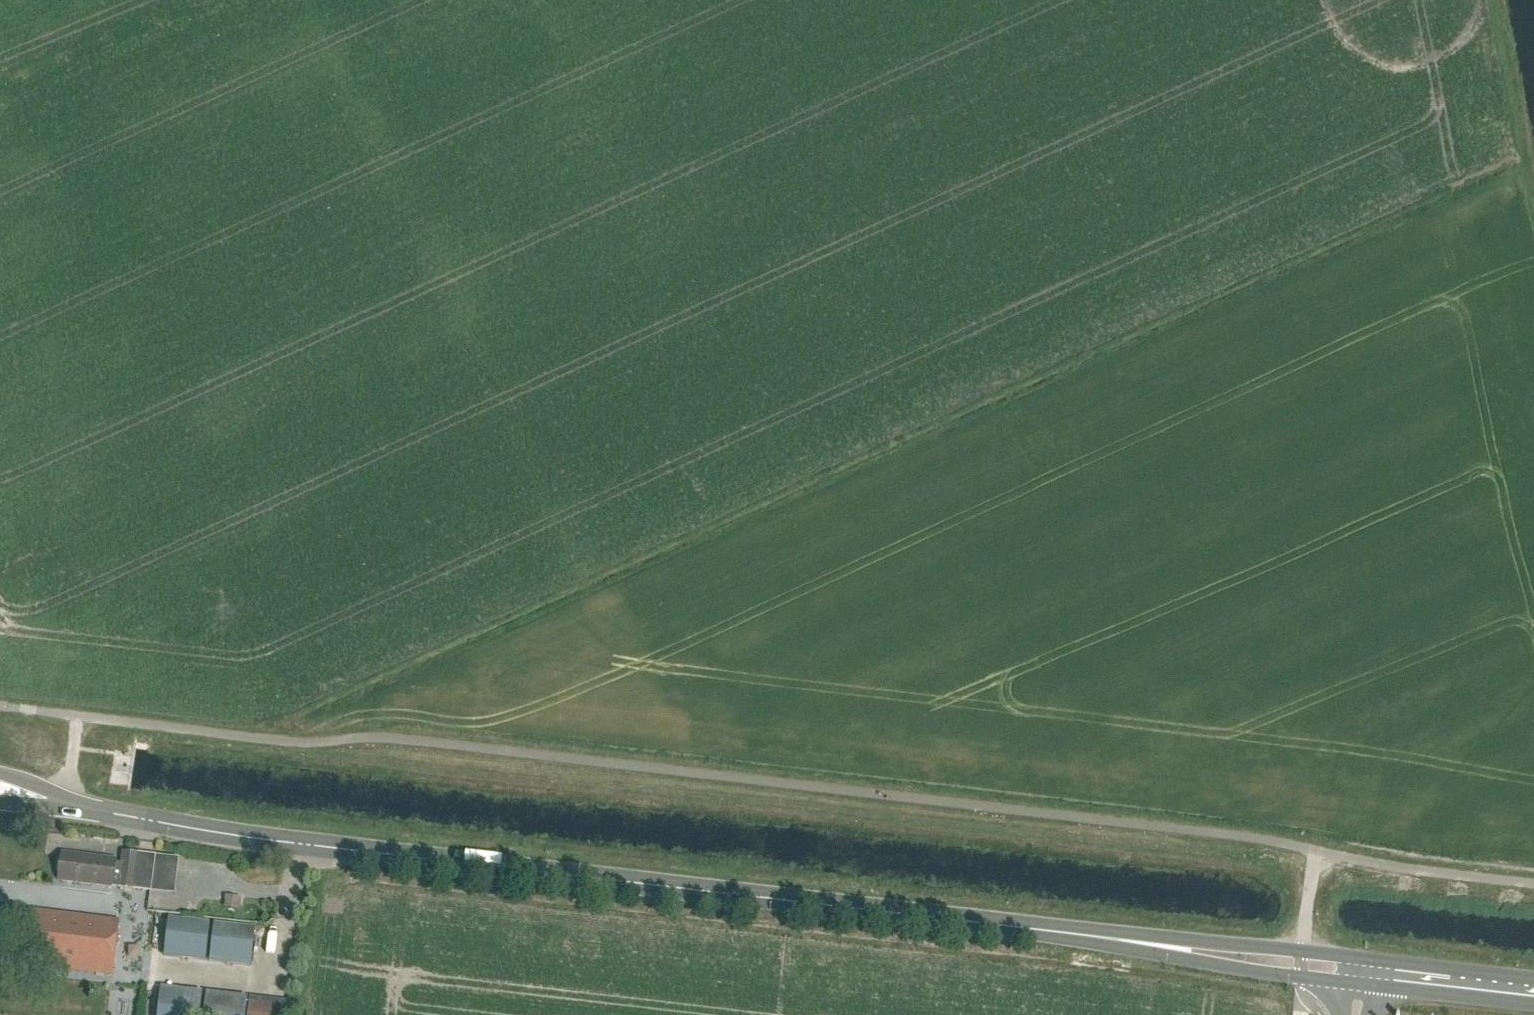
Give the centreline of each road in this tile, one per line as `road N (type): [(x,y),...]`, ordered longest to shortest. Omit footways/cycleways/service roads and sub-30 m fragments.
road 1 (tertiary): [(1117,939),(234,836),(62,800)]
road 2 (tertiary): [(1117,939),(1205,965),(1533,1004)]
road 3 (tertiary): [(1533,979),(1117,939)]

